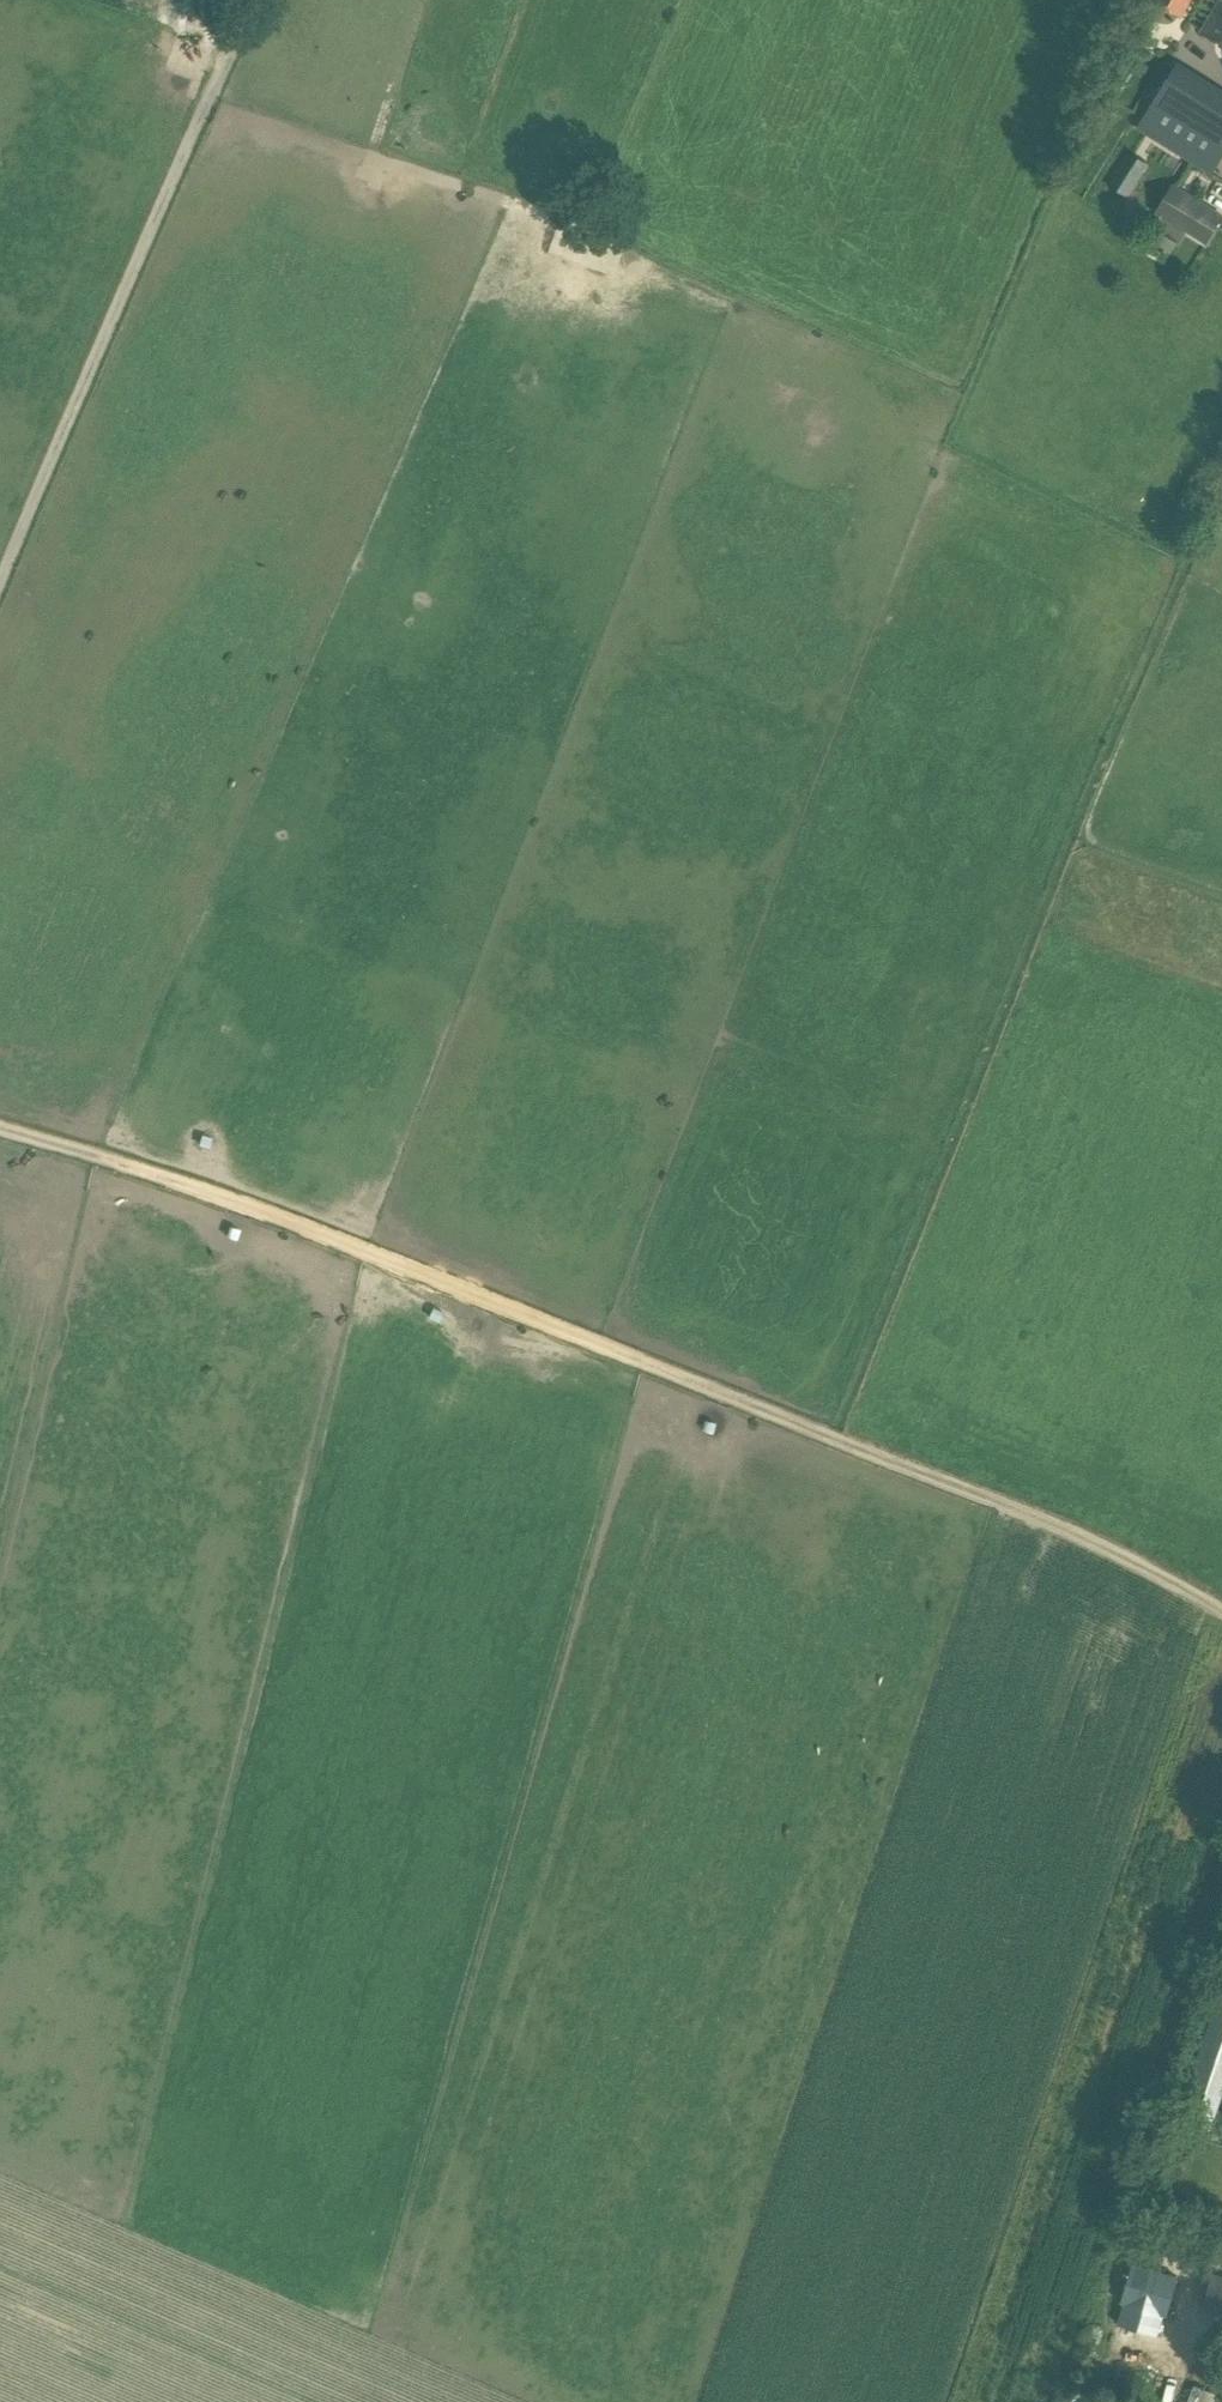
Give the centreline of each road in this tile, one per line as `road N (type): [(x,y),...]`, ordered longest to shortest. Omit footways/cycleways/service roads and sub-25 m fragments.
road 1 (track): [(0,1129),(224,1198),(1063,1533),(1221,1612)]
road 2 (track): [(250,16),(0,589)]

